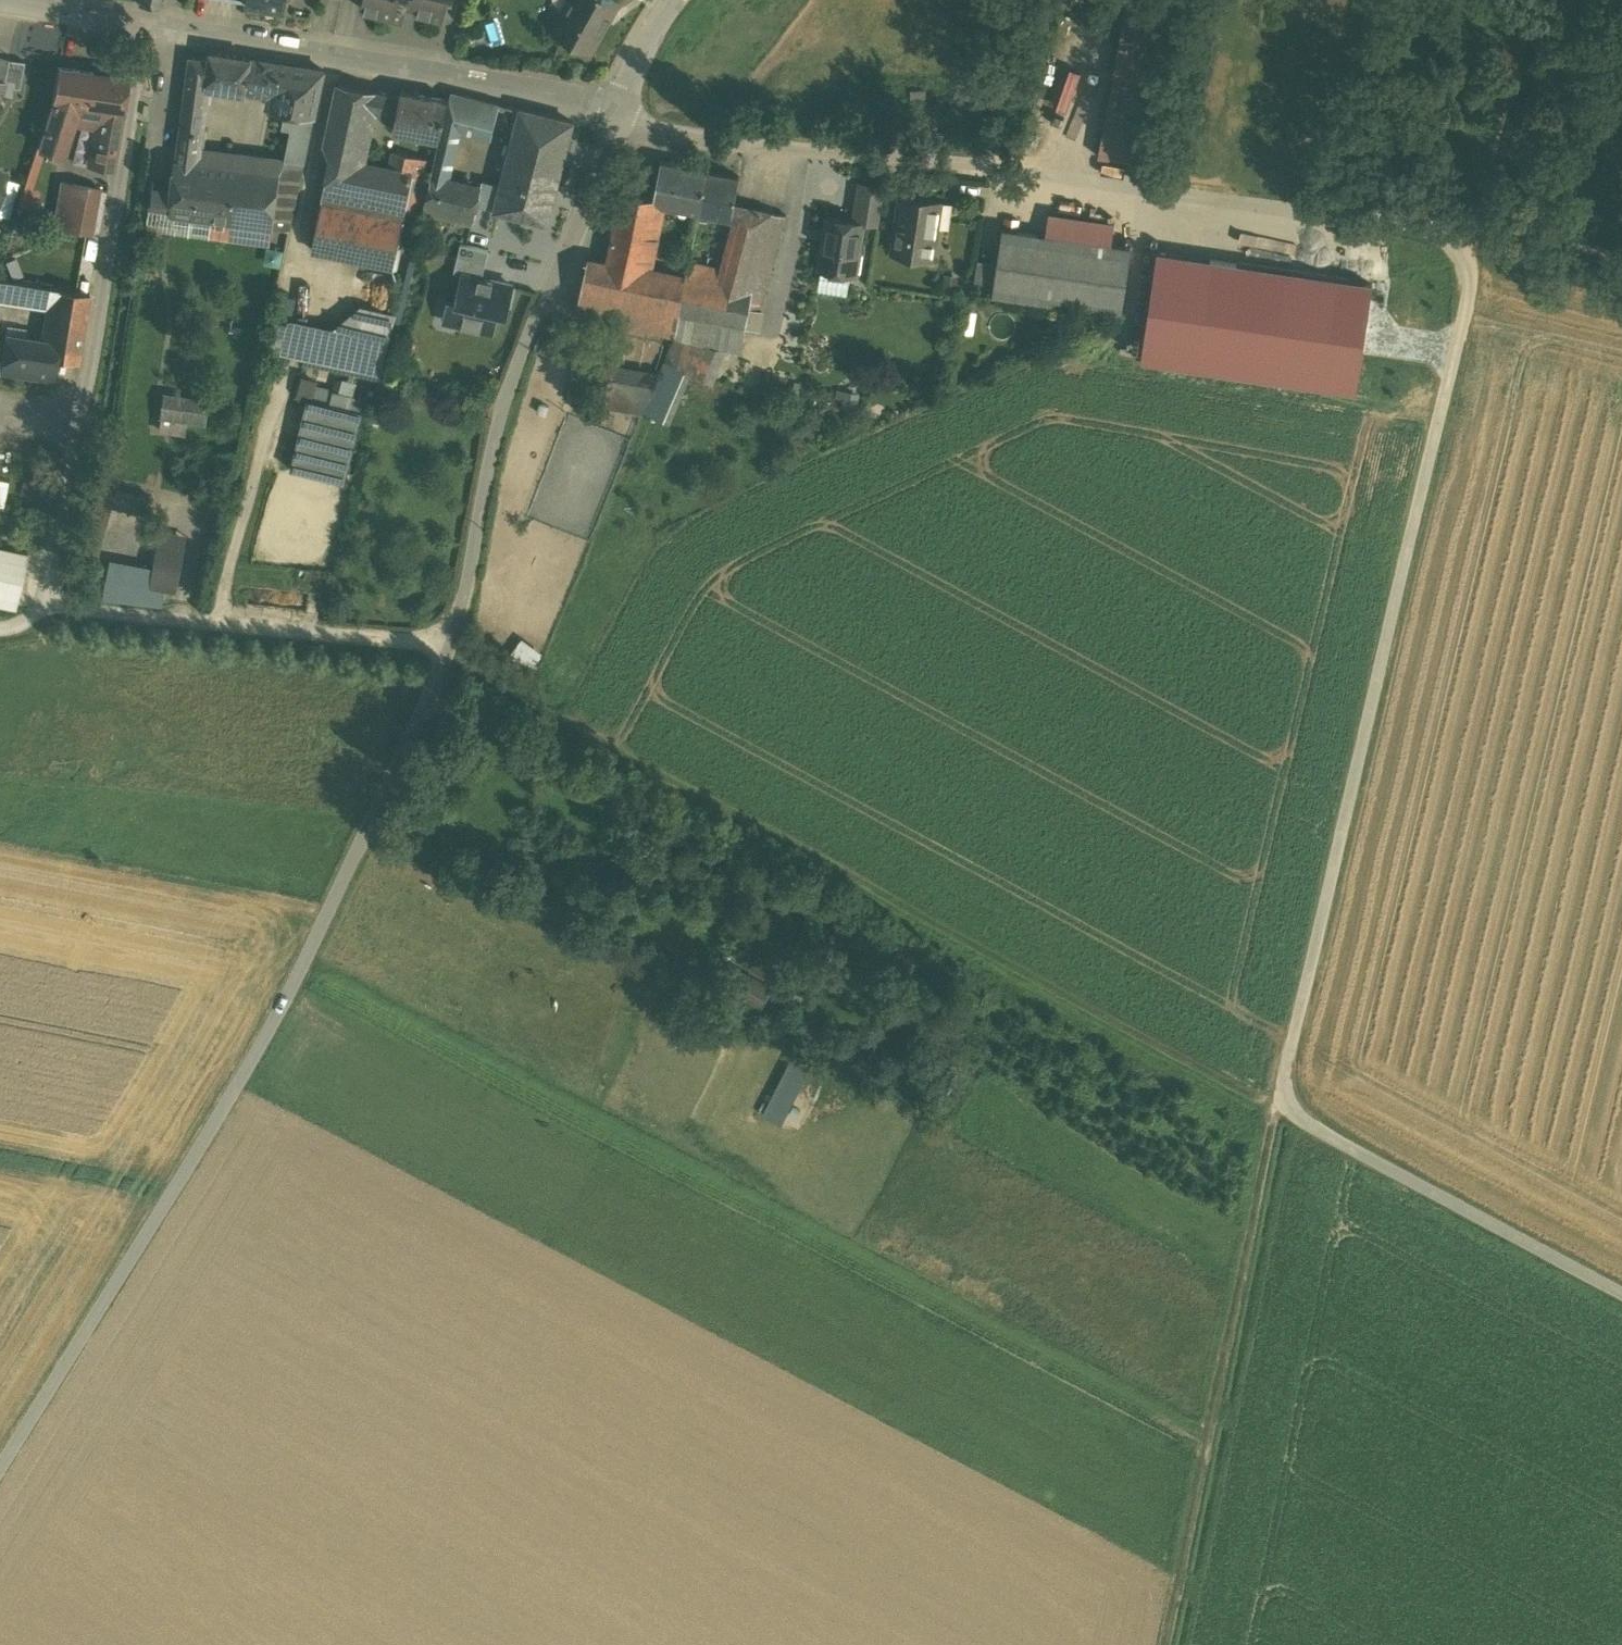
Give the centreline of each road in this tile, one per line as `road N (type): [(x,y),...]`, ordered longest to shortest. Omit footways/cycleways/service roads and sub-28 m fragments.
road 1 (track): [(1465,251),(1468,293),(1282,1087),(1303,1120),(1340,1144),(1621,1293)]
road 2 (residential): [(160,28),(139,79),(85,418),(40,601),(455,644)]
road 3 (track): [(455,644),(264,1043),(0,1465)]
road 4 (residential): [(619,115),(715,139),(1027,170),(1191,197)]
road 5 (track): [(1282,1087),(1162,1644)]
road 6 (residential): [(619,115),(496,423),(455,644)]
road 7 (residential): [(160,28),(619,115)]
road 8 (track): [(1191,197),(1419,225),(1465,251)]
road 9 (track): [(1465,251),(1533,0)]
road 10 (residential): [(0,1),(160,28)]
road 11 (track): [(1621,262),(1545,242),(1481,243),(1465,251)]
road 12 (residential): [(677,0),(638,62),(619,115)]

